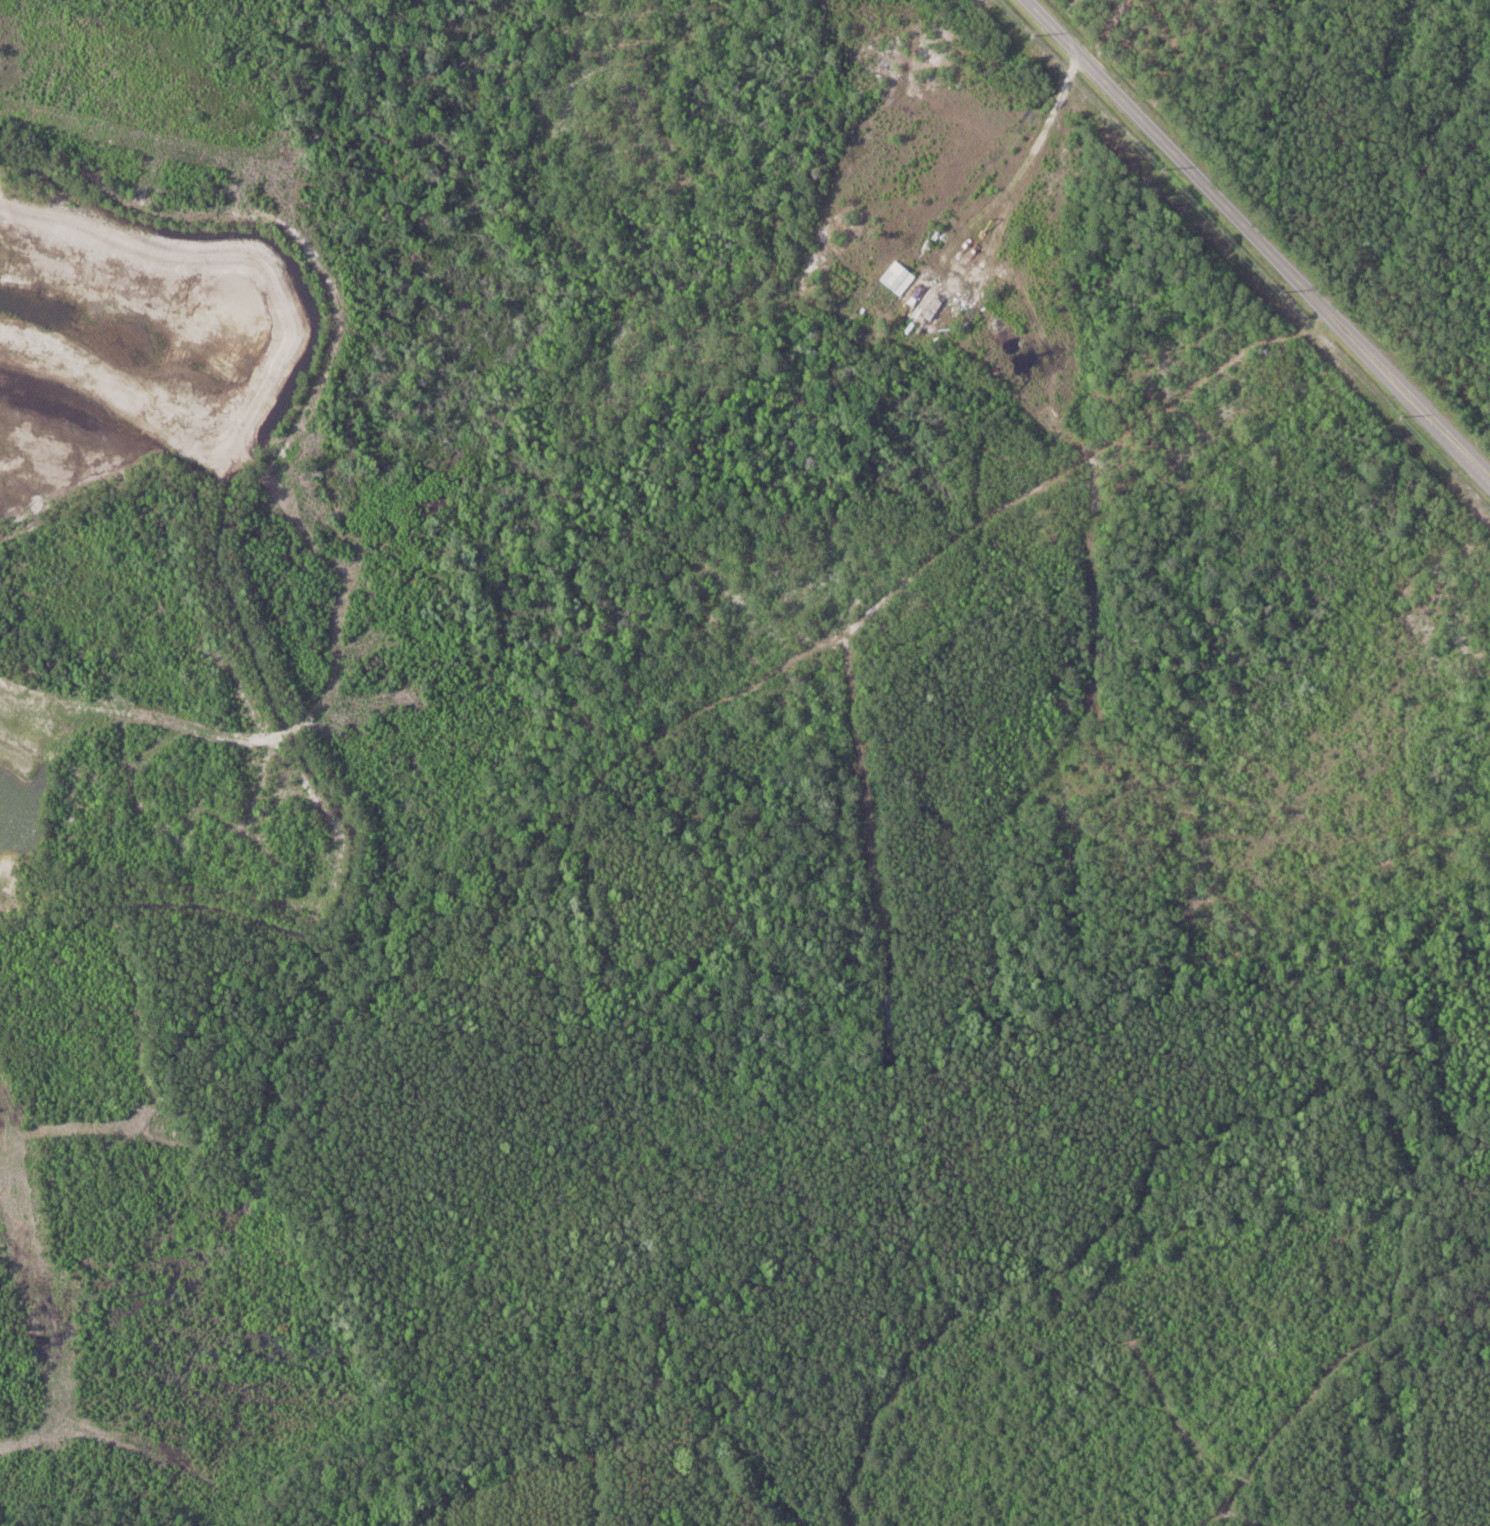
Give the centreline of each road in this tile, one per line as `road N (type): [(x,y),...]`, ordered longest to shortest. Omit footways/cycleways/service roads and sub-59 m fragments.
road 1 (residential): [(1489,484),(1029,0)]

